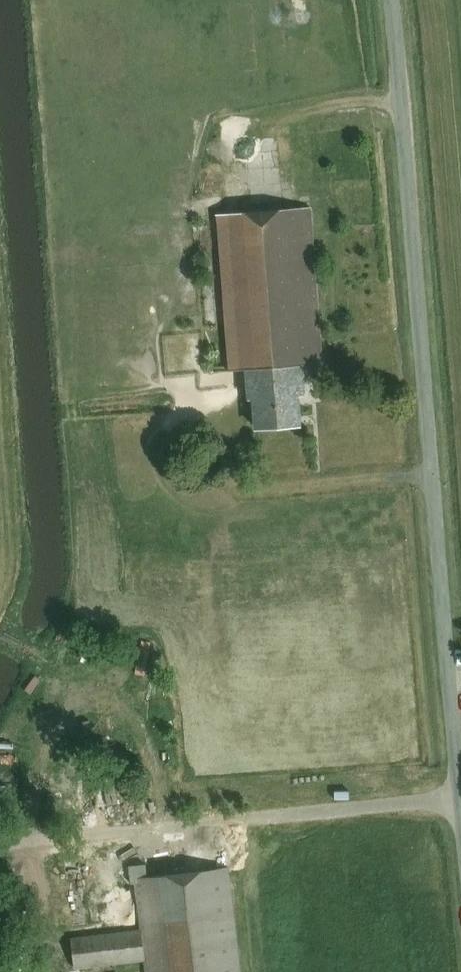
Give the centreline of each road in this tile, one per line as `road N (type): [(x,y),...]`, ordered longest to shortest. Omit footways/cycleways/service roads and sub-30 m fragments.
road 1 (unclassified): [(393,0),(460,803)]

